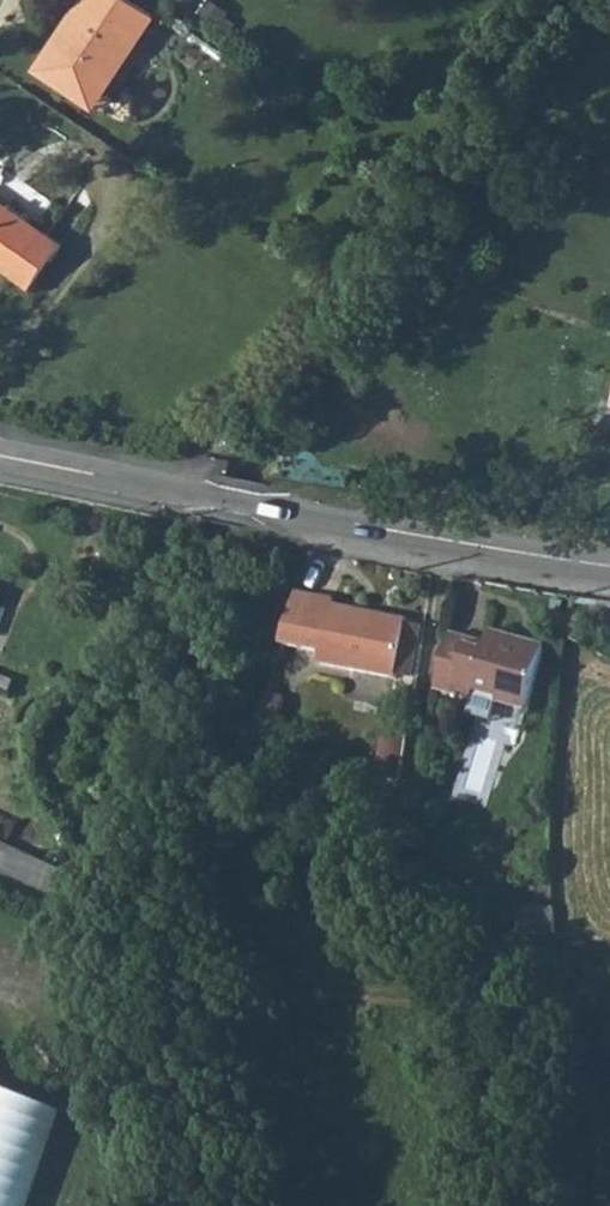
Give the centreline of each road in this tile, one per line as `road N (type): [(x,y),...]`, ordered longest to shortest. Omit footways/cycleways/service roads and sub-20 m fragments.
road 1 (track): [(448,541),(406,829),(411,865),(495,969),(516,1036),(536,1205)]
road 2 (tertiary): [(609,565),(0,455)]

